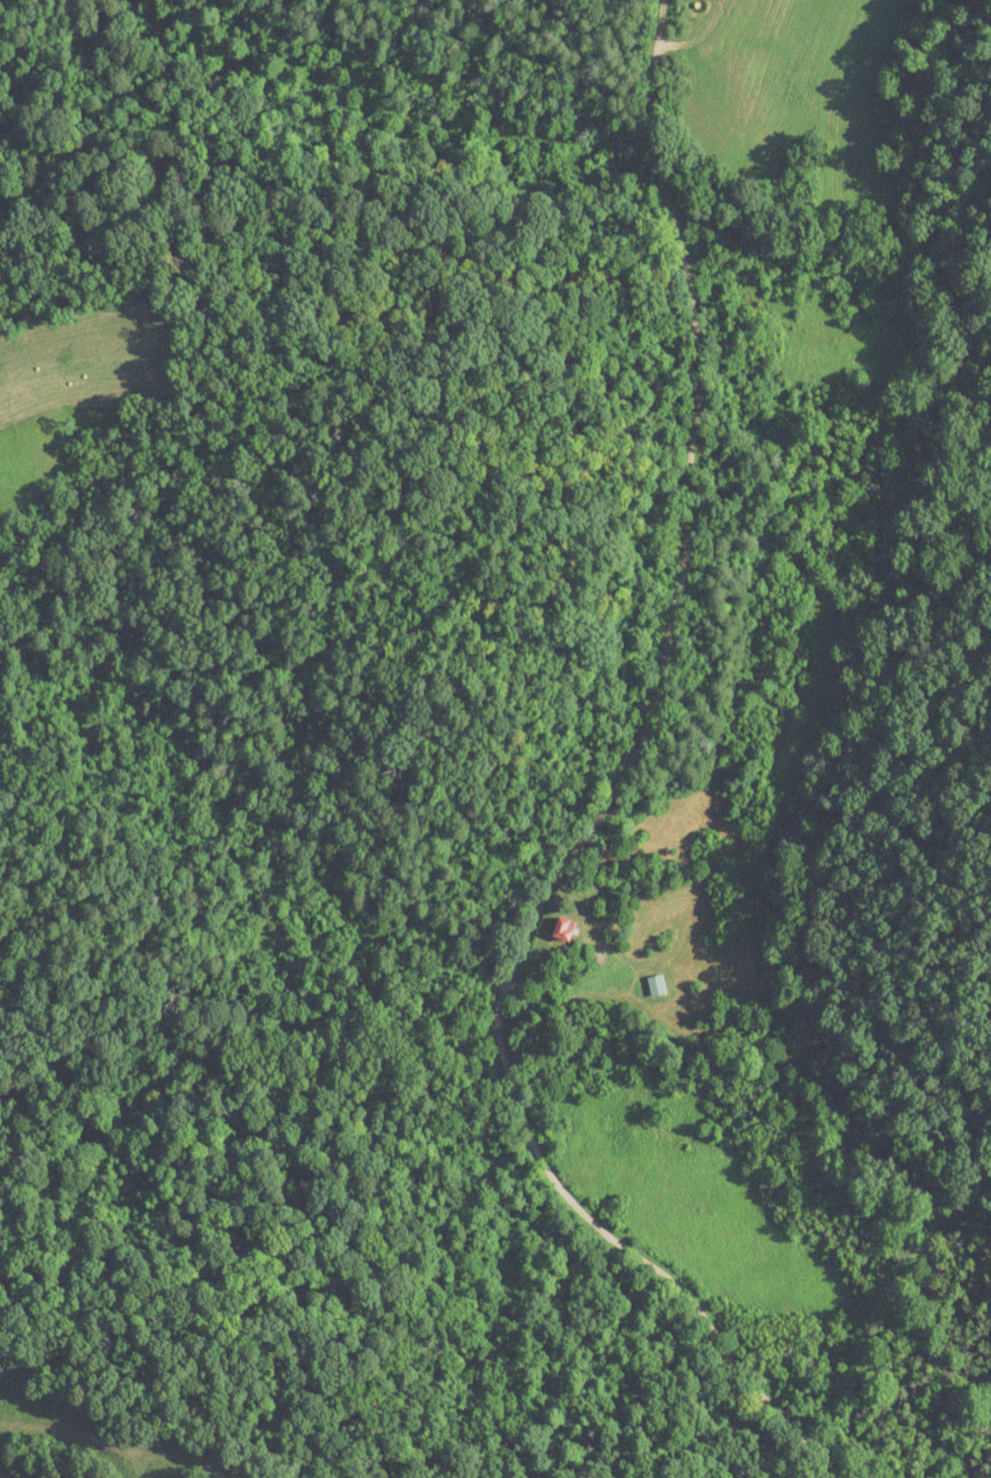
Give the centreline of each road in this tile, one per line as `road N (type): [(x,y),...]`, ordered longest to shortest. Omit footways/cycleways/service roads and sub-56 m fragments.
road 1 (residential): [(836,1477),(613,1244),(517,1124),(495,1005),(563,858),(651,711),(694,338),(656,159),(655,0)]

